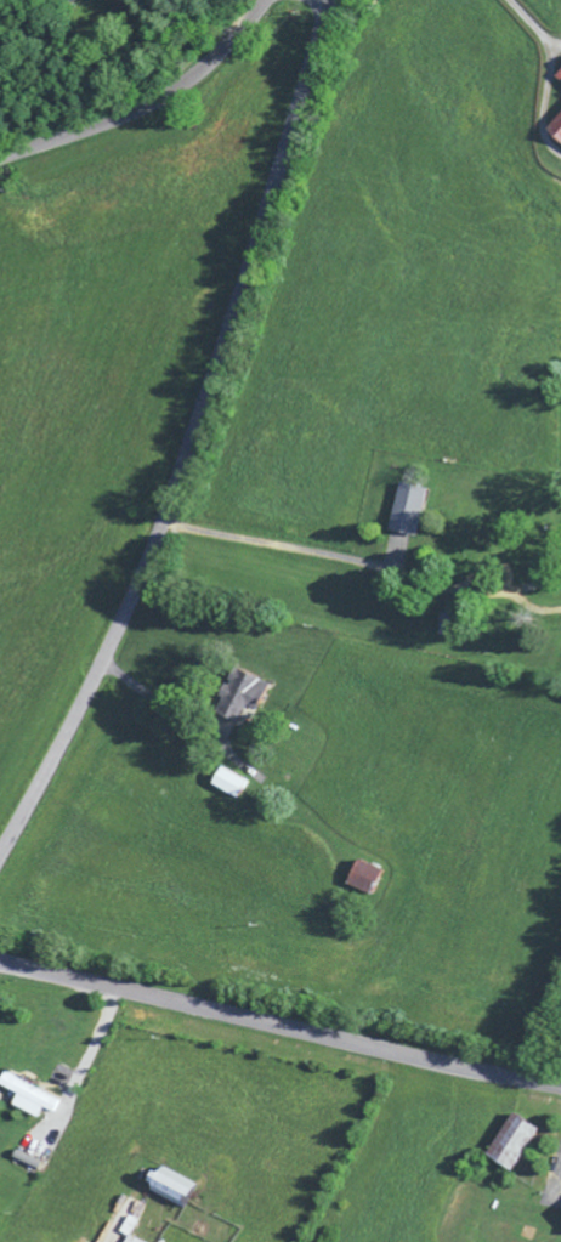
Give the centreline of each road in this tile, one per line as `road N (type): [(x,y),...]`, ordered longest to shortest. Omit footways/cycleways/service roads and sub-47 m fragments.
road 1 (residential): [(0,860),(81,710),(158,535),(322,33),(324,15),(311,0)]
road 2 (residential): [(560,1087),(0,963)]
road 3 (residential): [(0,158),(181,85),(265,0)]

